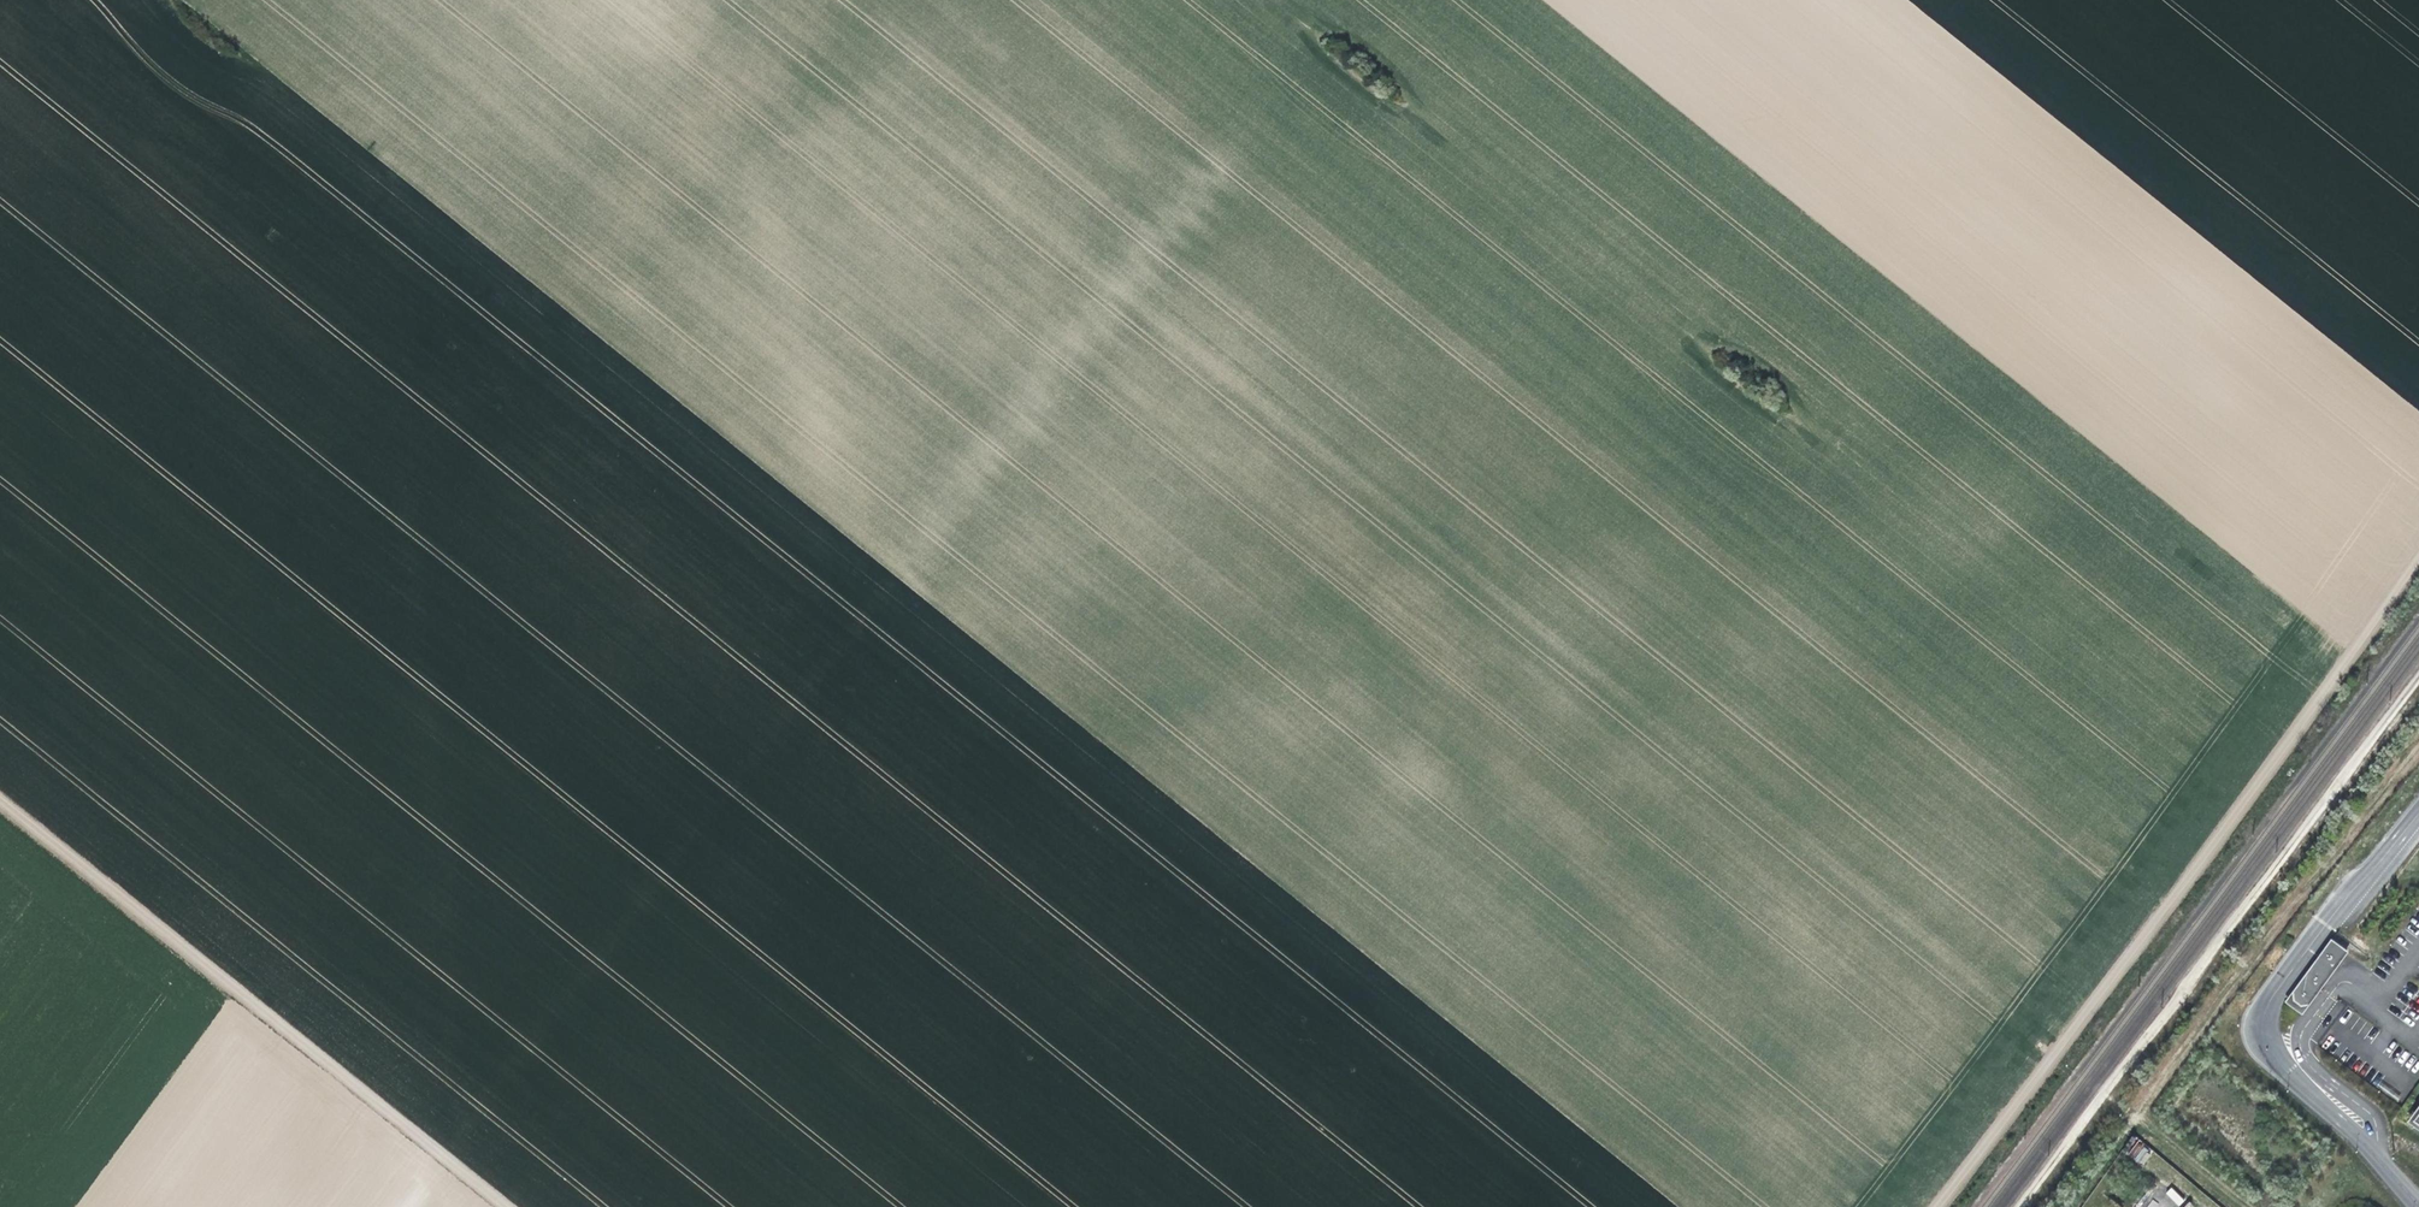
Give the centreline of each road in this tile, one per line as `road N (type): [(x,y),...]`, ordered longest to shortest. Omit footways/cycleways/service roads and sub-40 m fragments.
road 1 (track): [(1936,1206),(2418,556)]
road 2 (track): [(0,798),(505,1206)]
road 3 (track): [(2249,1206),(2147,1121)]
road 4 (track): [(2067,1206),(2125,1124),(2147,1121)]

